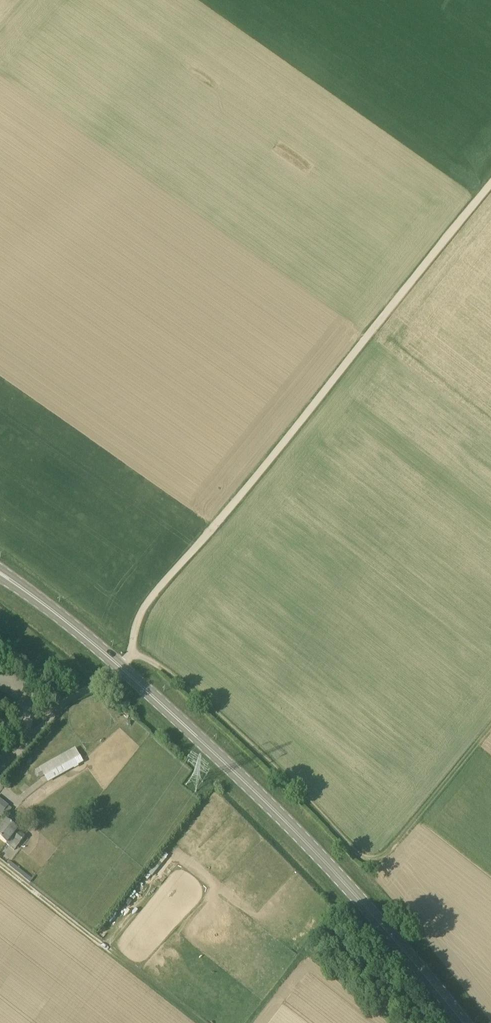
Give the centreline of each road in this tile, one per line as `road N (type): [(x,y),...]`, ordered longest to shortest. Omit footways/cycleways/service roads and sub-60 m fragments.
road 1 (track): [(490,188),(155,592),(120,667)]
road 2 (track): [(131,655),(197,695),(362,859),(387,853),(490,726)]
road 3 (primary): [(463,1022),(309,847),(120,667)]
road 4 (residential): [(0,775),(61,707),(120,667)]
road 5 (primary): [(120,667),(0,574)]

